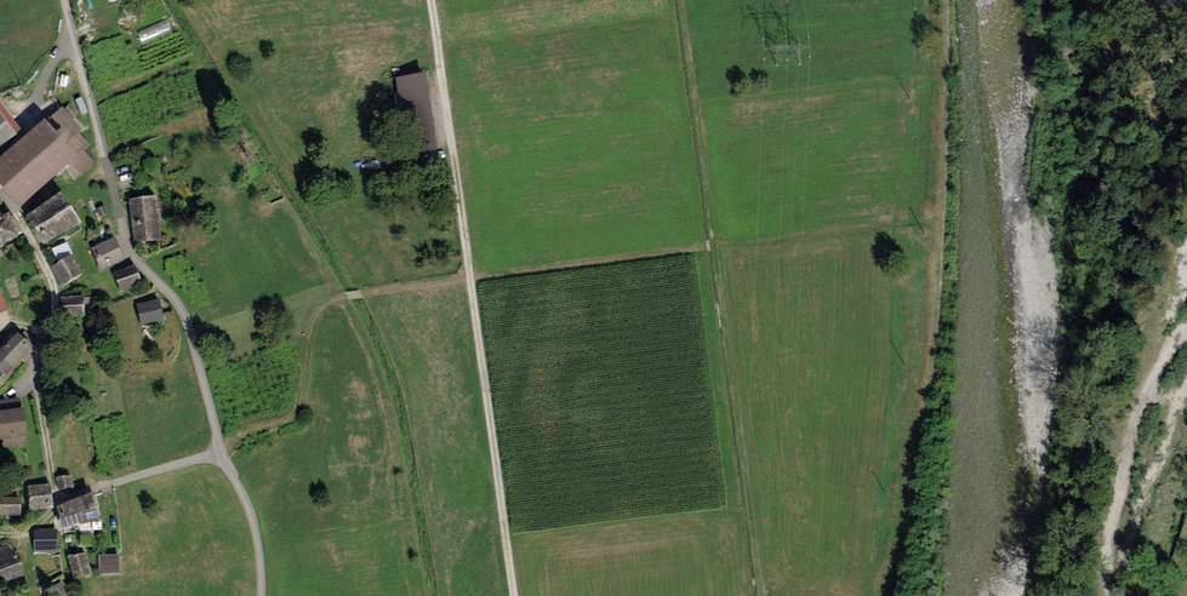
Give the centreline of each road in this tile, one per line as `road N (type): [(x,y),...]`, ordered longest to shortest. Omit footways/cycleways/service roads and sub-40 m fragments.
road 1 (track): [(900,224),(330,300),(314,315),(295,415),(220,451)]
road 2 (unclassified): [(64,0),(127,245),(184,317),(220,451),(255,529),(261,595)]
road 3 (track): [(432,0),(514,595)]
road 4 (track): [(682,0),(763,595)]
road 5 (track): [(58,504),(36,385),(53,286),(17,214)]

